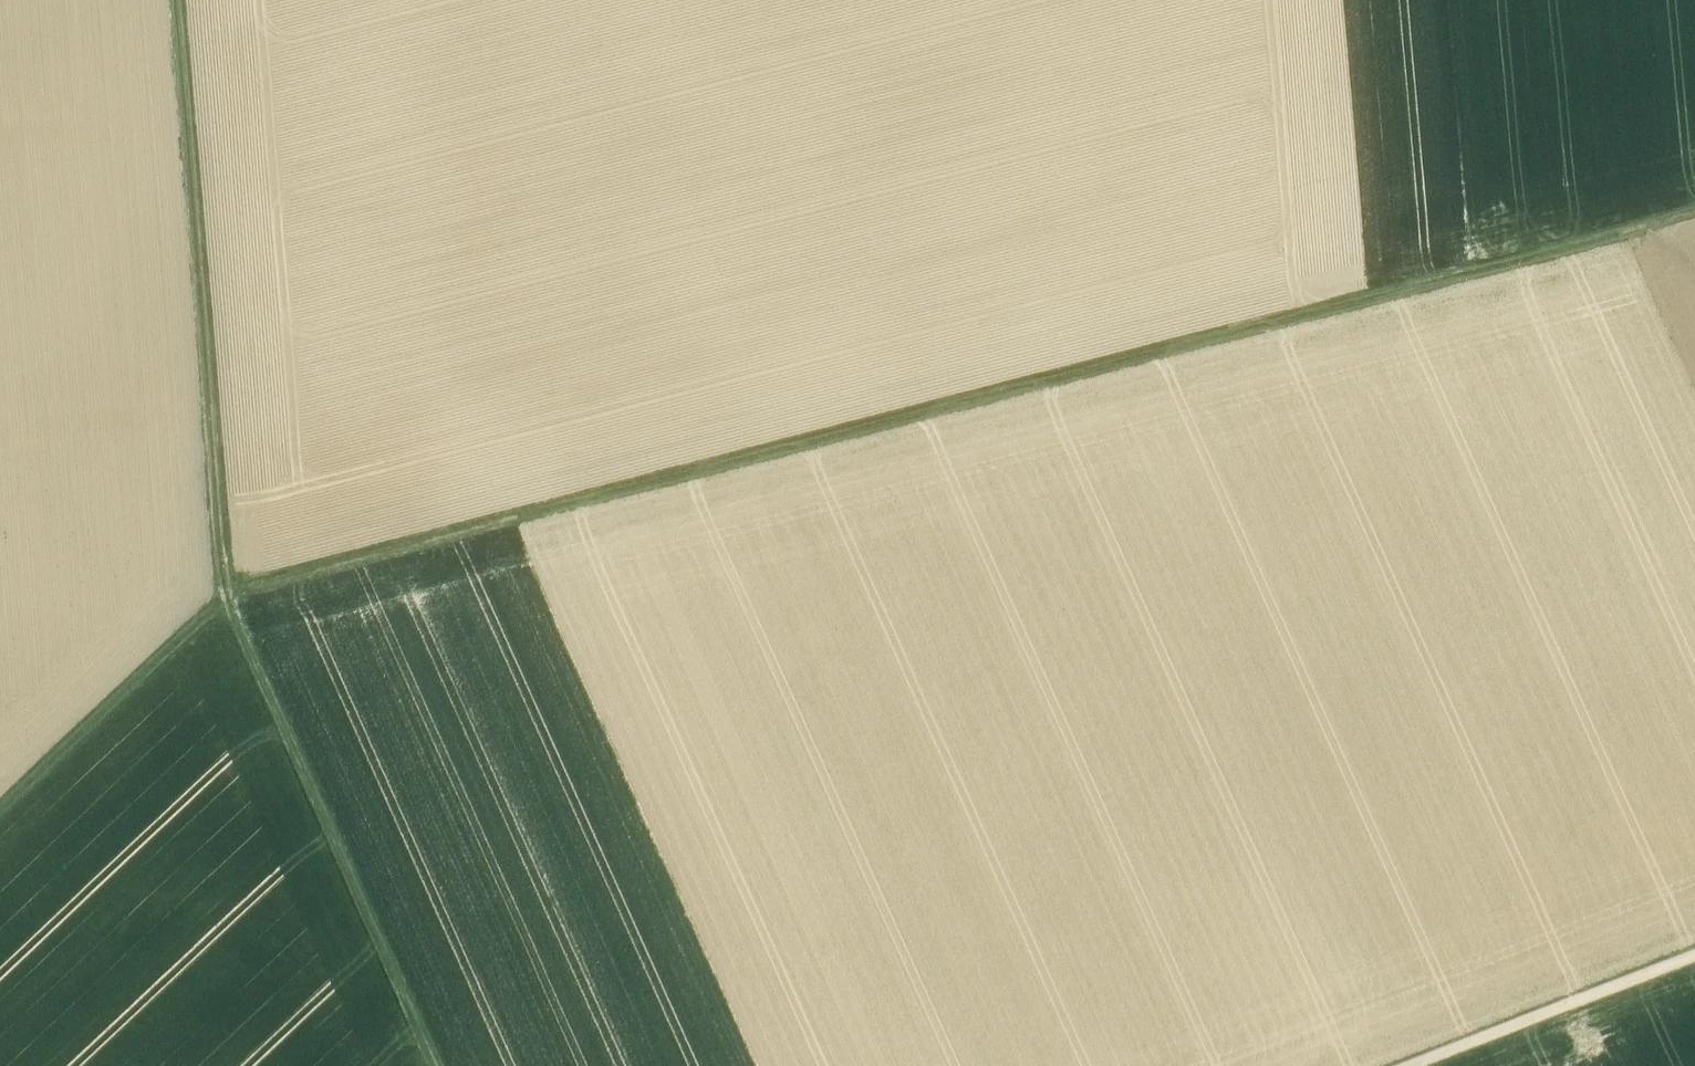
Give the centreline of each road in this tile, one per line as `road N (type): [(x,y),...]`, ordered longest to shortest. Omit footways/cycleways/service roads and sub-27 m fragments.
road 1 (track): [(192,0),(241,608),(1104,385),(1694,212)]
road 2 (track): [(248,606),(450,1065)]
road 3 (track): [(241,608),(227,611),(0,838)]
road 4 (track): [(1416,1065),(1694,957)]

